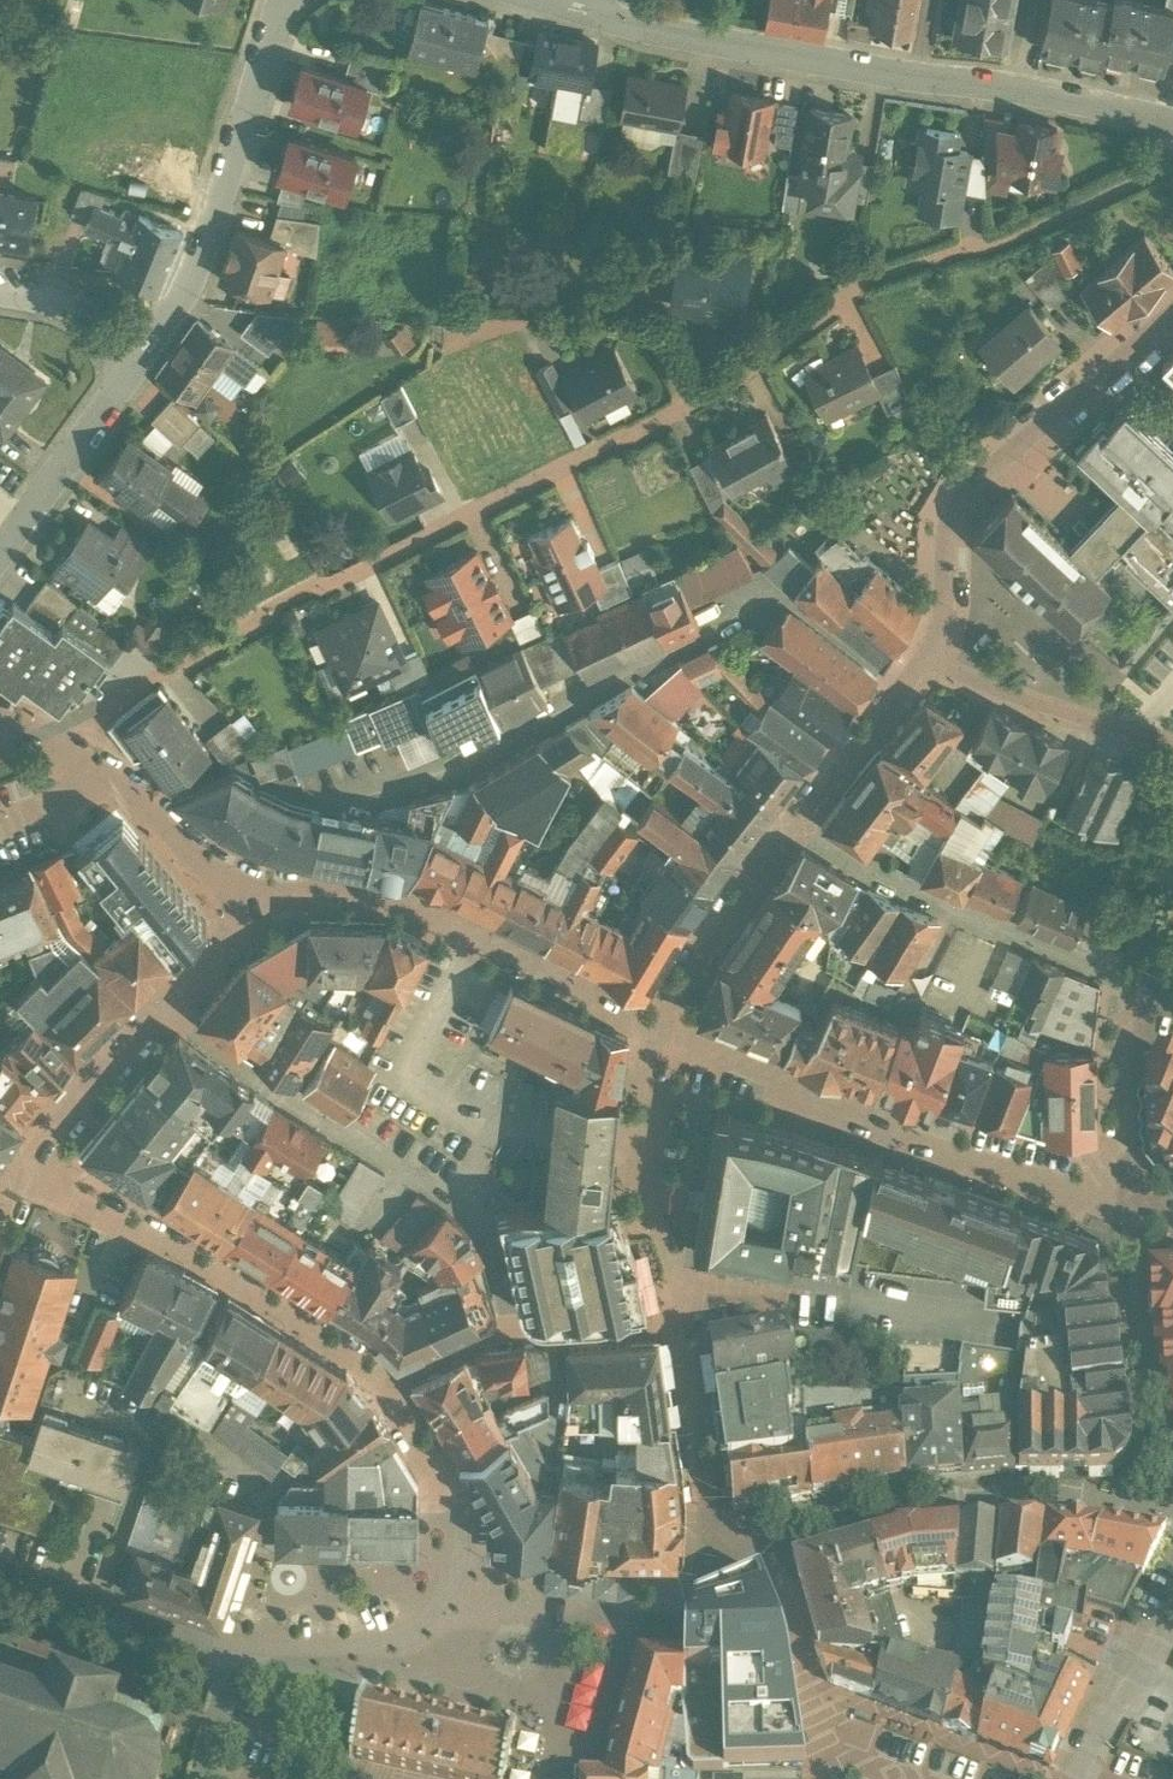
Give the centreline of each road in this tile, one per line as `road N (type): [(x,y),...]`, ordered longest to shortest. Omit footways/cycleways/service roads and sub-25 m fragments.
road 1 (residential): [(690,404),(327,588),(270,608),(264,621),(34,738)]
road 2 (residential): [(323,890),(344,813),(462,764),(770,606),(791,603),(901,691)]
road 3 (residential): [(594,13),(704,38),(982,81),(1172,127)]
road 4 (residential): [(1172,152),(1152,171),(1011,239),(865,278),(690,404)]
road 5 (residential): [(1131,1205),(885,1132),(783,1077),(663,1033)]
road 6 (residential): [(511,1332),(494,1252),(477,1221),(243,1070),(161,1005)]
road 7 (residential): [(203,1640),(310,1651),(371,1645),(413,1627),(446,1596),(459,1563),(458,1524),(383,1384)]
road 8 (residential): [(1172,311),(963,495),(946,534),(942,618),(925,656)]
road 9 (residential): [(383,1384),(178,1253),(58,1198),(24,1163)]
road 10 (residential): [(280,0),(215,209),(178,298),(142,354)]
road 11 (residential): [(790,827),(881,876),(1132,986)]
road 12 (residential): [(323,890),(362,891),(429,912),(663,1033)]
road 13 (residential): [(663,1033),(649,1167),(676,1327)]
road 14 (residential): [(34,738),(107,771),(250,903)]
road 15 (residential): [(690,404),(647,332),(523,321),(458,332)]
road 16 (residential): [(1172,747),(995,690),(925,656)]
road 17 (residential): [(676,1327),(709,1522),(754,1553)]
road 18 (residential): [(790,827),(721,919),(663,1033)]
road 19 (residential): [(142,354),(0,550)]
road 20 (residential): [(1131,1205),(1125,1097),(1132,986)]
road 21 (residential): [(0,1575),(203,1640)]
road 22 (residential): [(161,1005),(24,1163)]
road 23 (residential): [(1079,1777),(1172,1603)]
road 24 (residential): [(901,691),(790,827)]
road 25 (residential): [(676,1327),(511,1332)]
road 26 (residential): [(142,354),(87,319),(0,298)]
road 27 (residential): [(203,1640),(223,1676),(224,1696),(202,1778)]
road 28 (residential): [(511,1332),(383,1384)]
road 29 (residential): [(250,903),(161,1005)]

